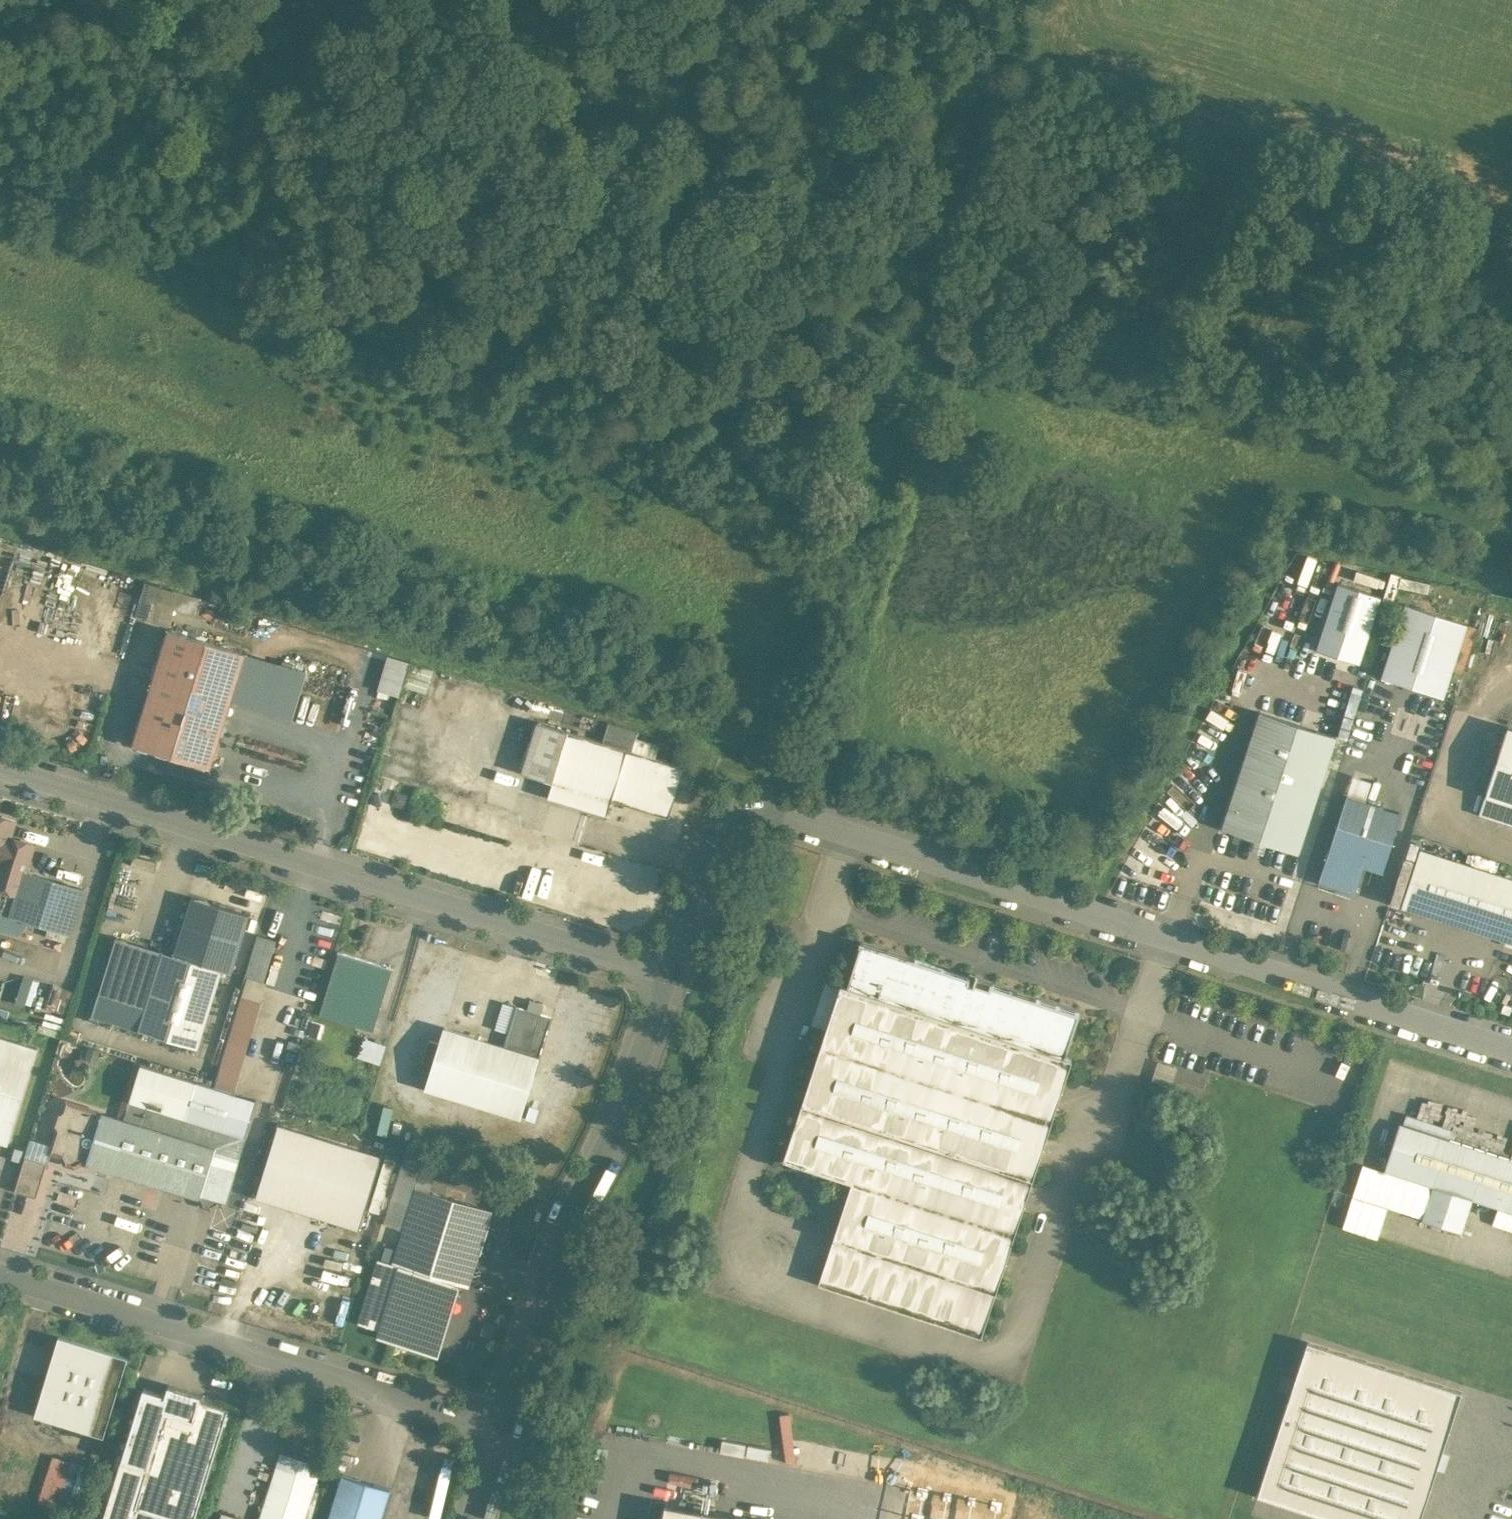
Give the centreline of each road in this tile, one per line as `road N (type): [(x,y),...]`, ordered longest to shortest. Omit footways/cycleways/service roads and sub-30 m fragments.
road 1 (unclassified): [(1511,1050),(776,813),(744,813),(722,827),(666,971)]
road 2 (track): [(1019,0),(758,812)]
road 3 (unclassified): [(0,767),(666,971)]
road 4 (unclassified): [(0,1269),(501,1433)]
road 5 (unclassified): [(666,971),(619,1114),(569,1216),(501,1433)]

